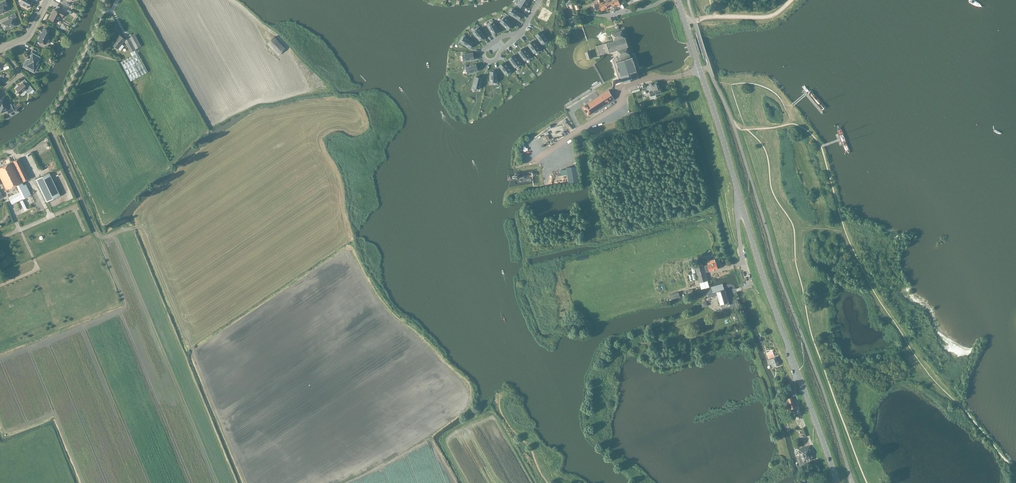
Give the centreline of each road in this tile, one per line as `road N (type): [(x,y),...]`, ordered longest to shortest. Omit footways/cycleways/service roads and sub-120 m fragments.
road 1 (tertiary): [(838,482),(762,273),(678,0)]
road 2 (unclassified): [(0,154),(54,112),(103,0)]
road 3 (track): [(140,225),(99,236),(46,122)]

